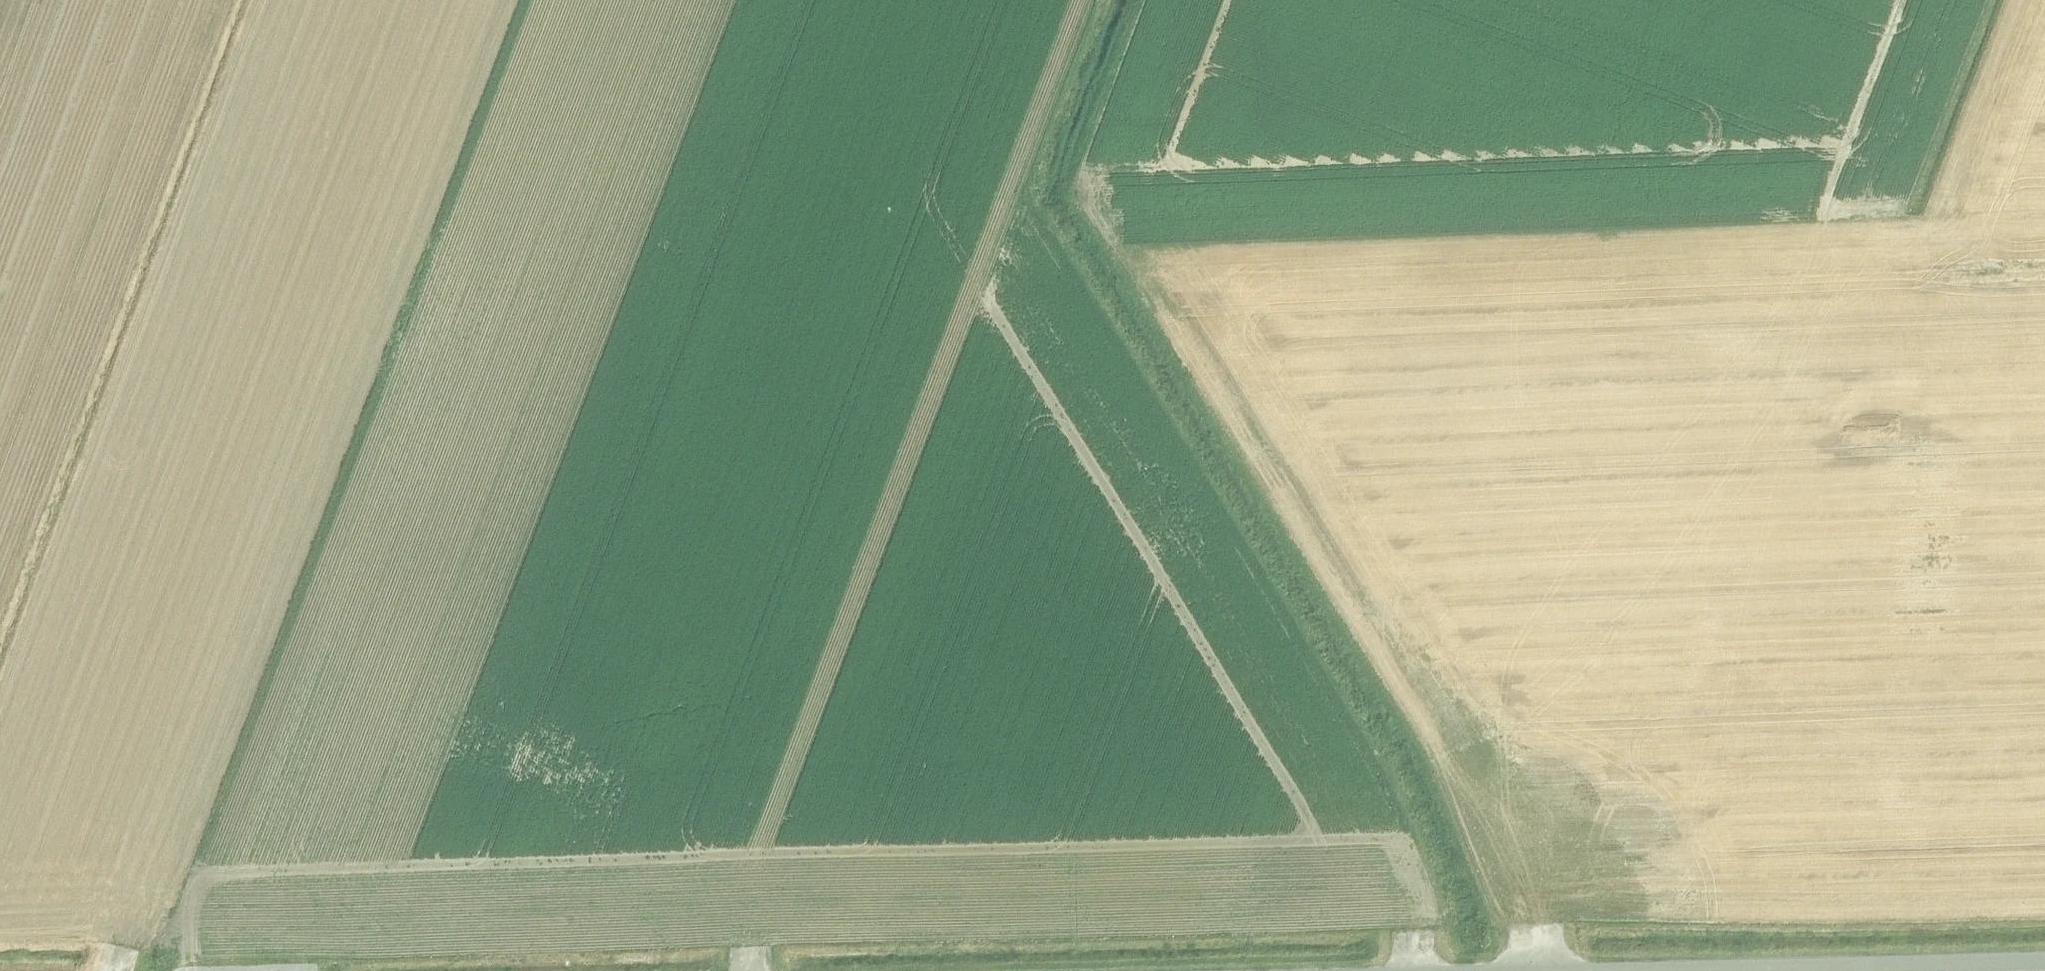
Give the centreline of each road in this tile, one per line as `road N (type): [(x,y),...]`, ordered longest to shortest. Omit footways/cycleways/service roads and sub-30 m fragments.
road 1 (unclassified): [(1804,970),(2044,964)]

